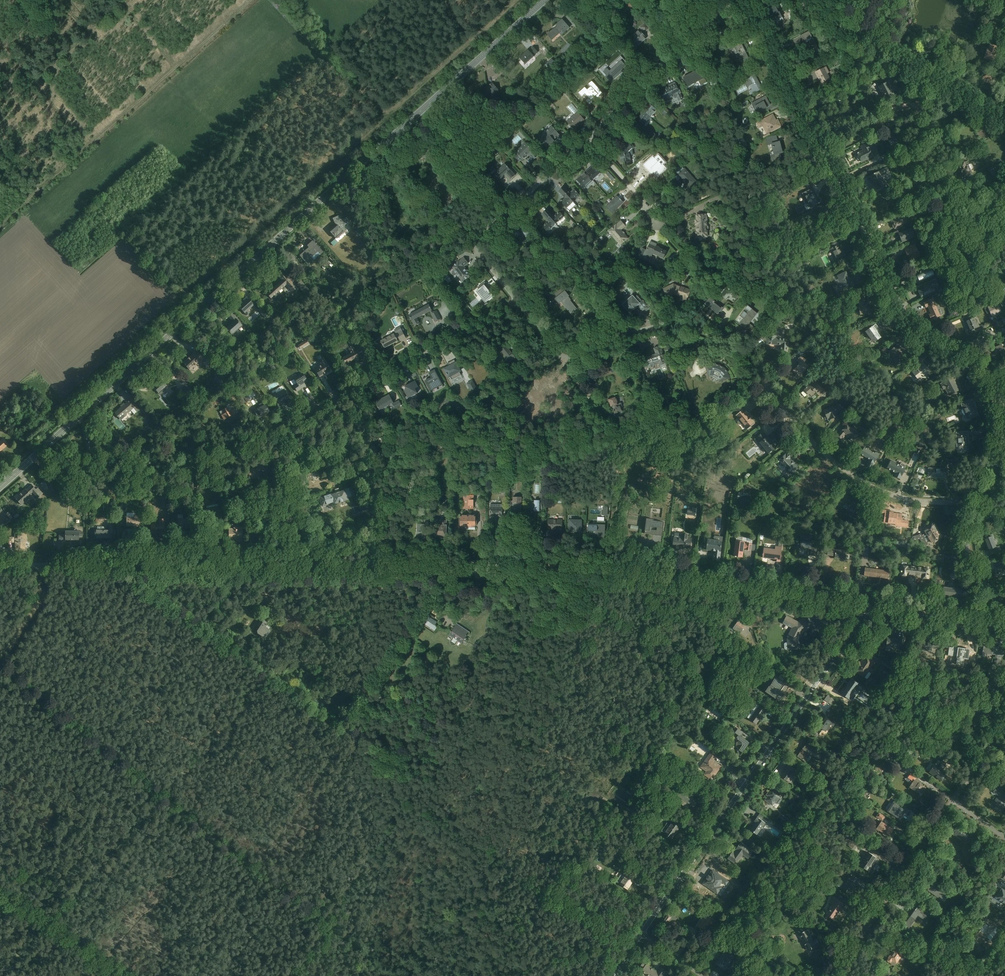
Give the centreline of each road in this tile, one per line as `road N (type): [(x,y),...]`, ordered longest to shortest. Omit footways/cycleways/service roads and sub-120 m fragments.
road 1 (secondary): [(0,488),(544,0)]
road 2 (residential): [(869,613),(573,575),(266,568)]
road 3 (residential): [(976,505),(911,500),(850,474),(714,336),(677,327),(564,358),(517,302)]
road 4 (residential): [(517,302),(277,437),(266,568)]
road 5 (residential): [(958,354),(927,346),(914,333),(755,18)]
road 6 (residential): [(869,613),(641,932)]
road 7 (residential): [(266,568),(0,566)]
road 8 (residential): [(1004,123),(787,0)]
road 9 (residential): [(517,302),(476,249),(478,232),(588,139)]
road 10 (residential): [(832,975),(954,804)]
road 11 (residential): [(588,139),(651,71),(755,18)]
road 12 (residential): [(976,505),(999,458),(1001,397),(983,368),(958,354)]
road 13 (residential): [(1004,627),(869,613)]

